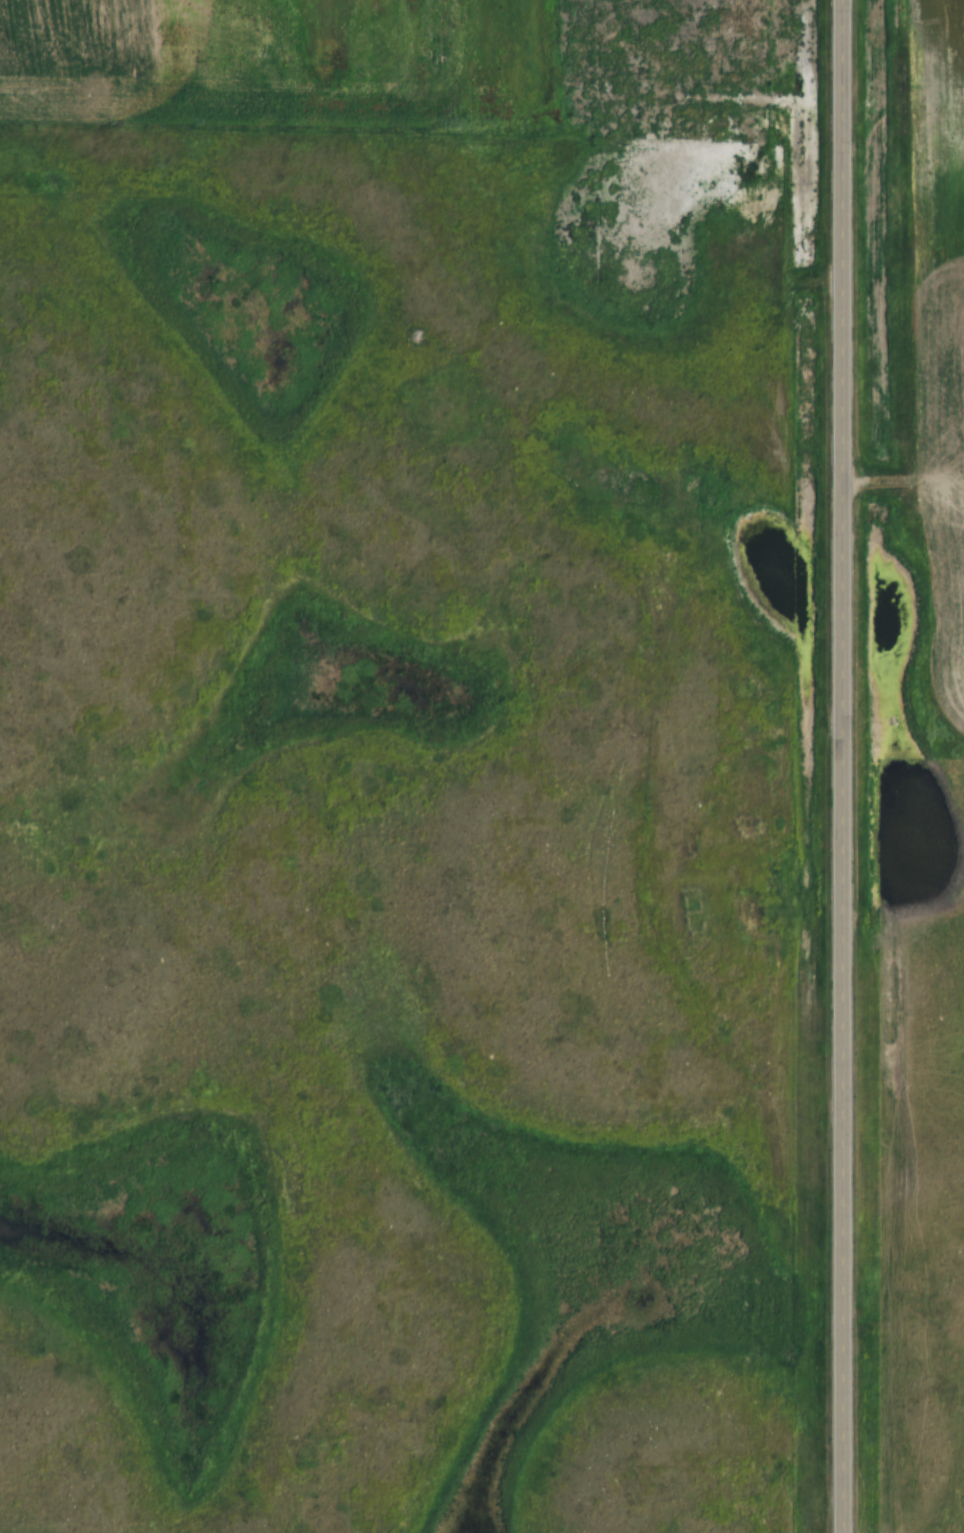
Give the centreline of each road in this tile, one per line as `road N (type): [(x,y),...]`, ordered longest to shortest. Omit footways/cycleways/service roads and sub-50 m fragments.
road 1 (secondary): [(834,1532),(830,0)]

